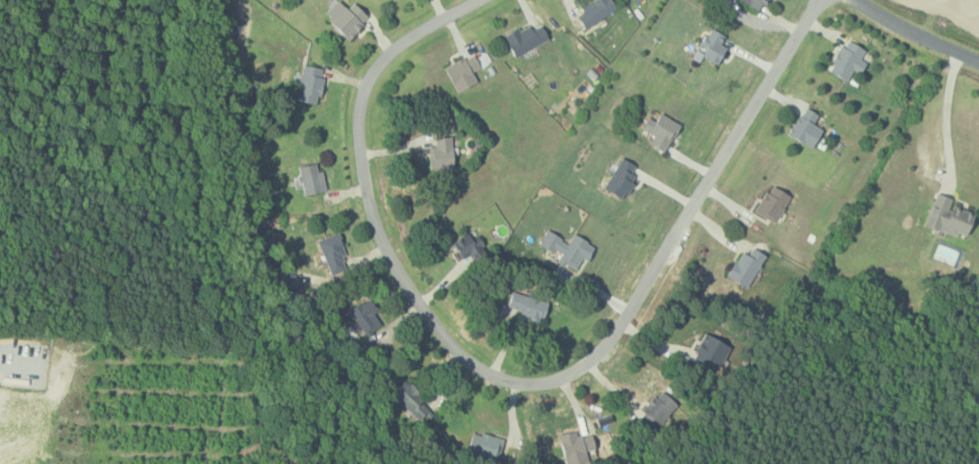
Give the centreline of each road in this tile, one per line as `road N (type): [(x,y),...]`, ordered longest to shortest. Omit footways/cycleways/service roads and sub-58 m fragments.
road 1 (residential): [(817,0),(598,354),(561,378),(518,381),(472,365),(425,324),(375,216),(362,154),(360,98),(372,77),(396,50),(480,0)]
road 2 (residential): [(978,66),(852,0)]

